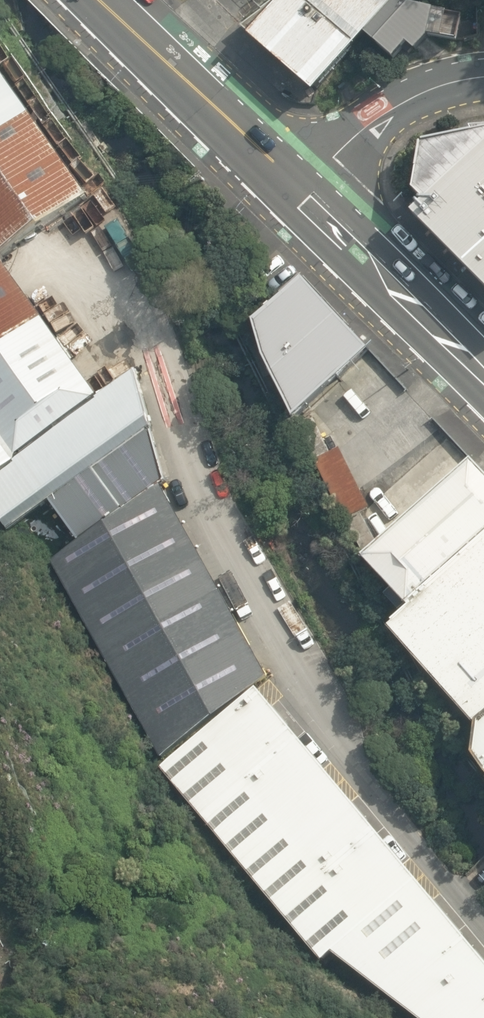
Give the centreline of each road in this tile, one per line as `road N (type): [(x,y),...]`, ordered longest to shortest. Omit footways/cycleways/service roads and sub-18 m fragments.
road 1 (unclassified): [(118,288),(195,474),(309,671),(444,883),(483,930)]
road 2 (secondary): [(297,190),(103,0)]
road 3 (secondary): [(483,375),(297,190)]
road 4 (residential): [(297,190),(396,103),(483,76)]

